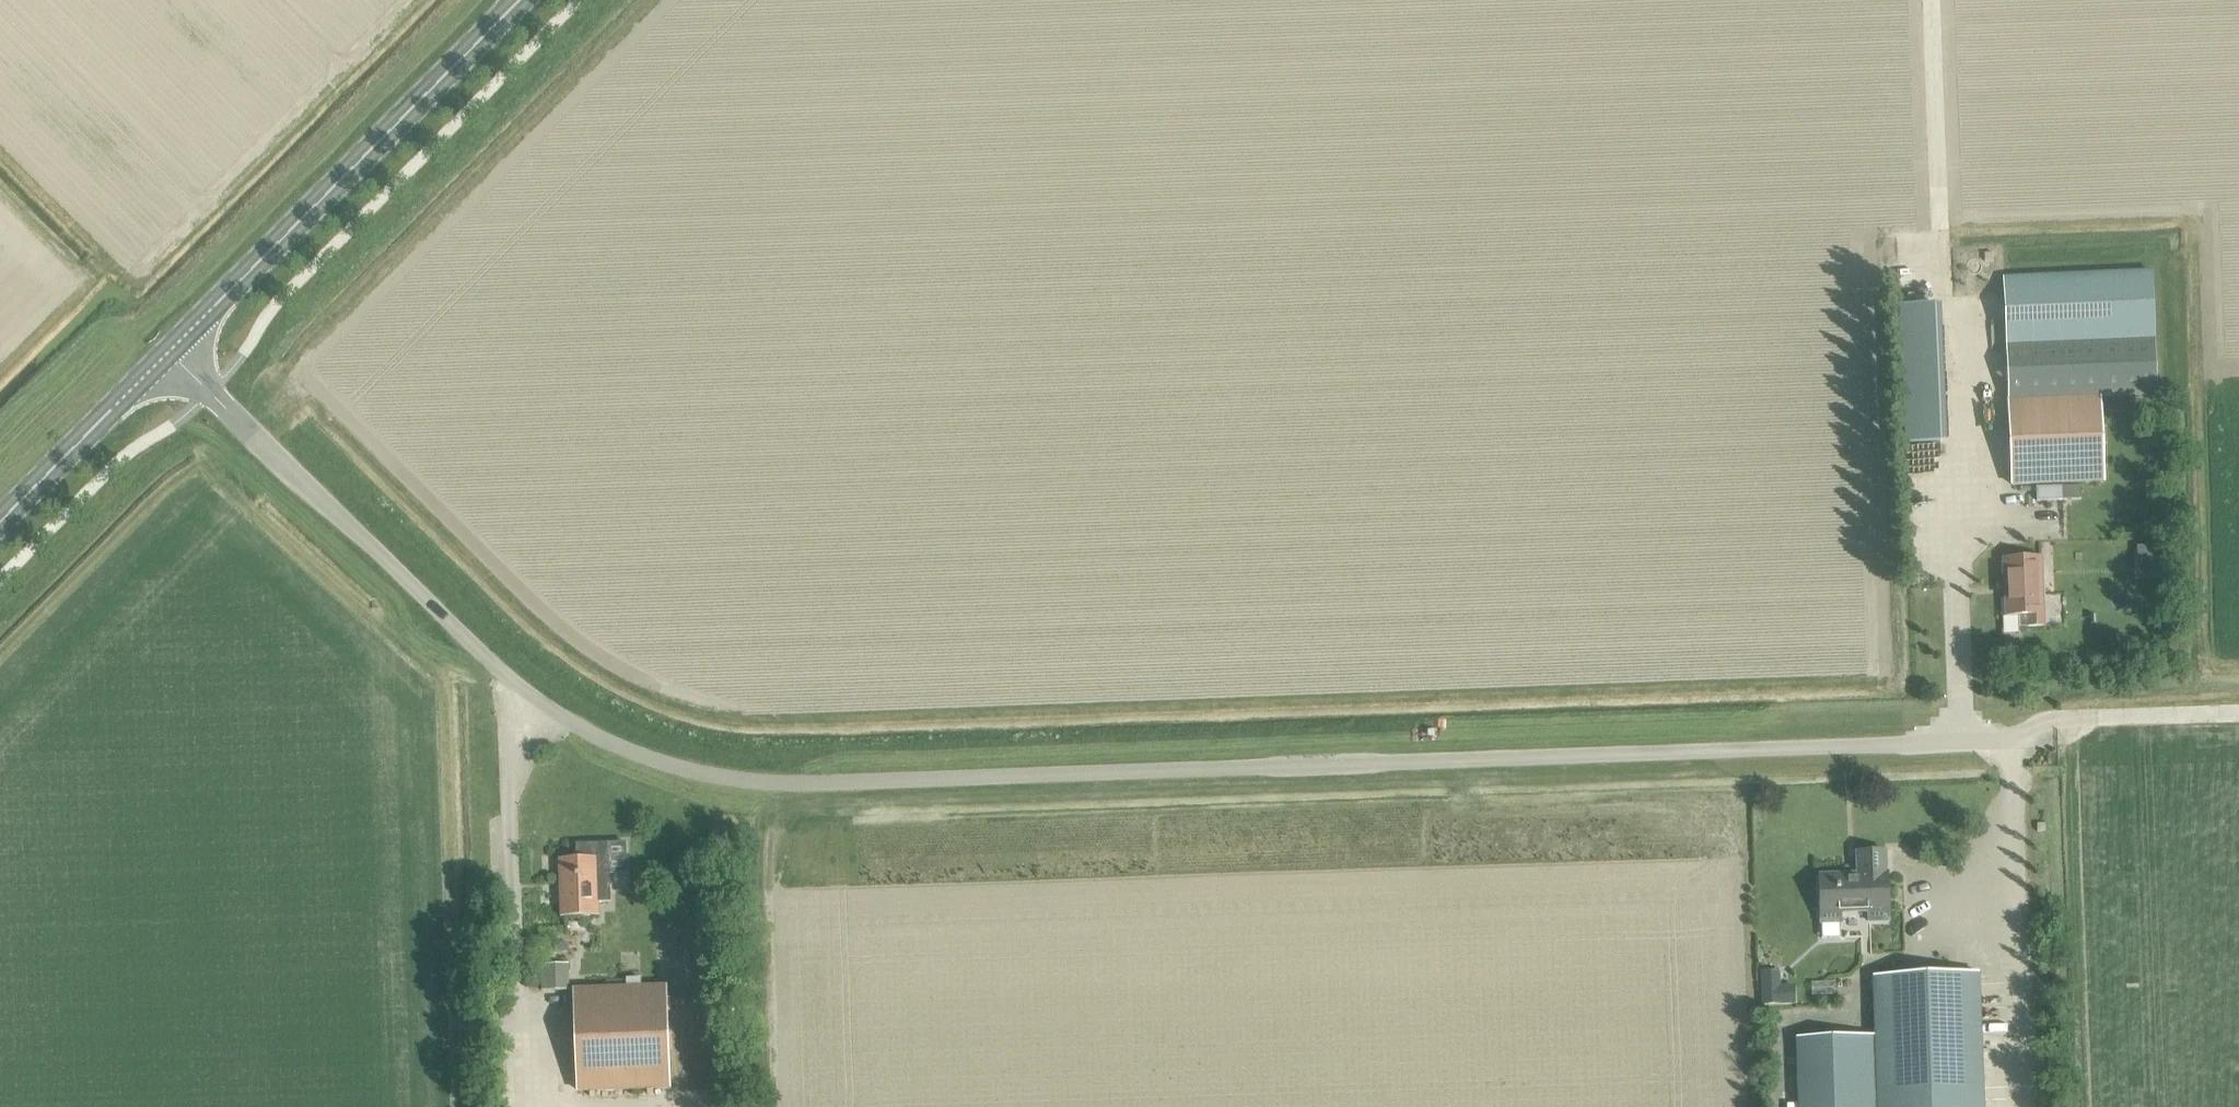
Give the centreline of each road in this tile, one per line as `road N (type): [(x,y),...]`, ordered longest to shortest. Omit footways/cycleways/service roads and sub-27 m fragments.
road 1 (residential): [(1999,738),(778,781),(680,771),(561,708),(291,480),(198,382),(184,354)]
road 2 (secondary): [(184,354),(284,266),(526,0)]
road 3 (secondary): [(0,534),(184,354)]

